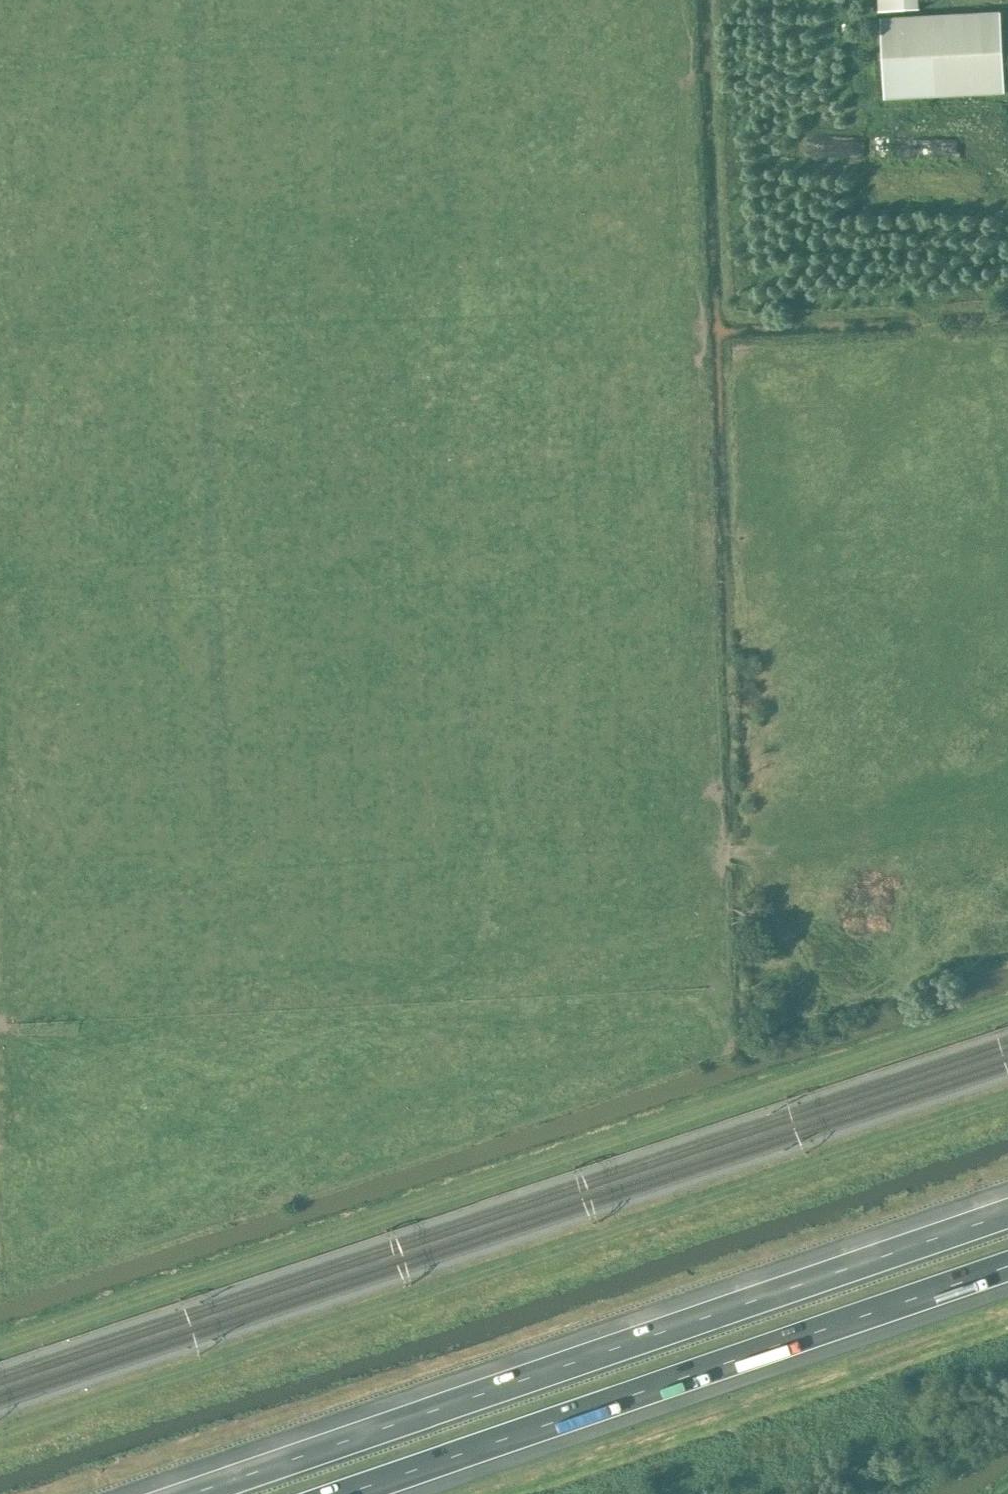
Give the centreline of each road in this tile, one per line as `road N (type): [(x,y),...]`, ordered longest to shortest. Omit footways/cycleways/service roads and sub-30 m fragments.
road 1 (motorway): [(1007,1211),(184,1493)]
road 2 (motorway): [(339,1493),(1007,1265)]

